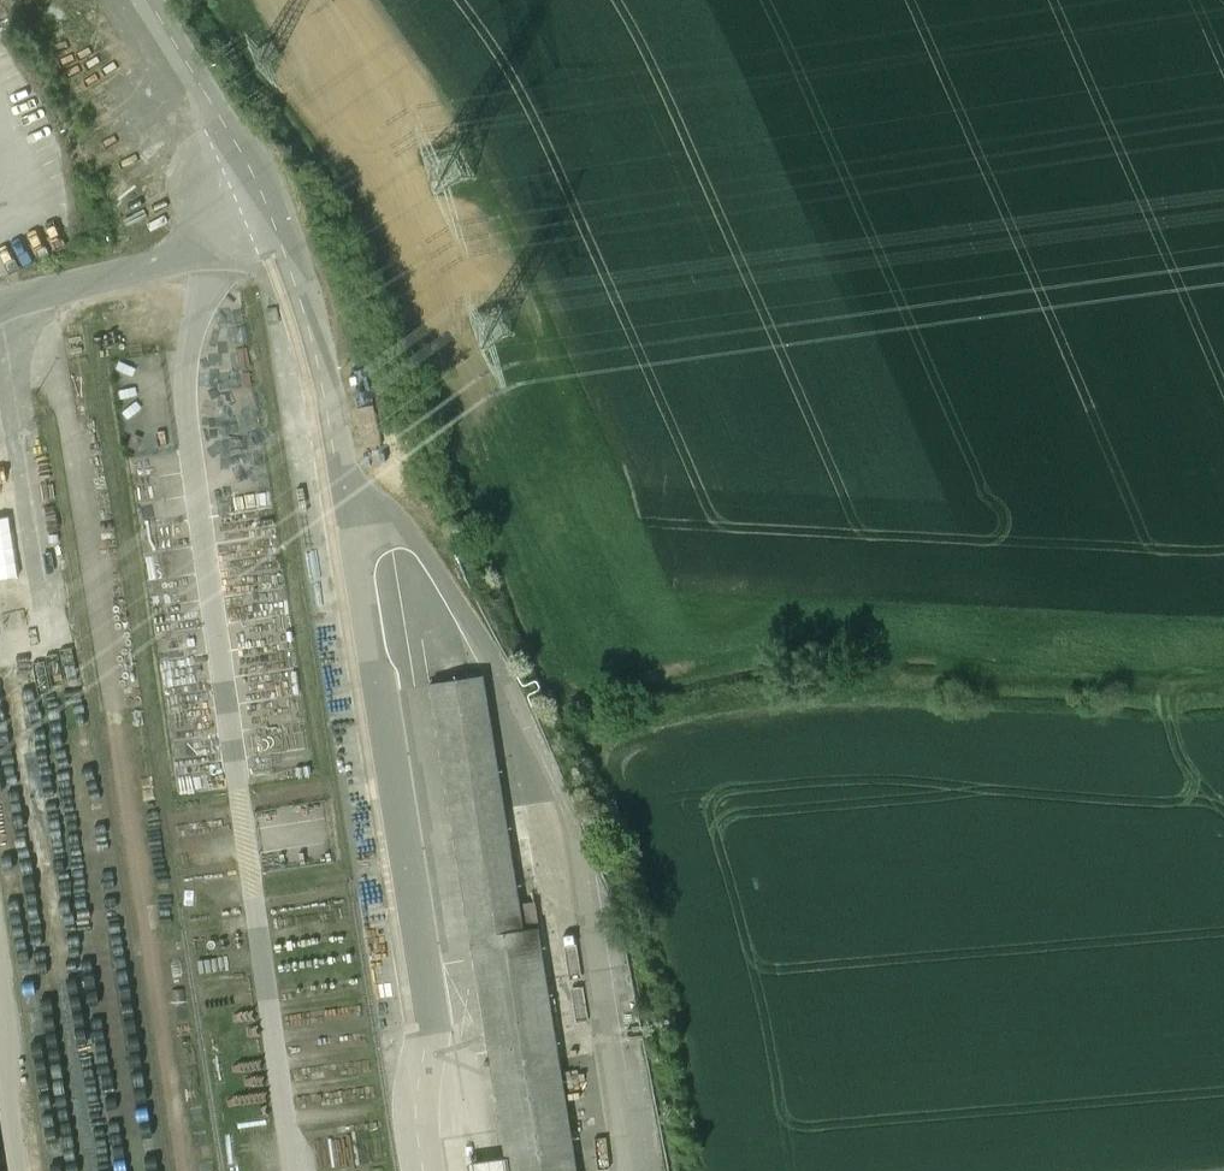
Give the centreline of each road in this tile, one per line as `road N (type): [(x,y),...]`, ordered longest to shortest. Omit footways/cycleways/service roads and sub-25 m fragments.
road 1 (track): [(1223,678),(1187,689),(742,672)]

